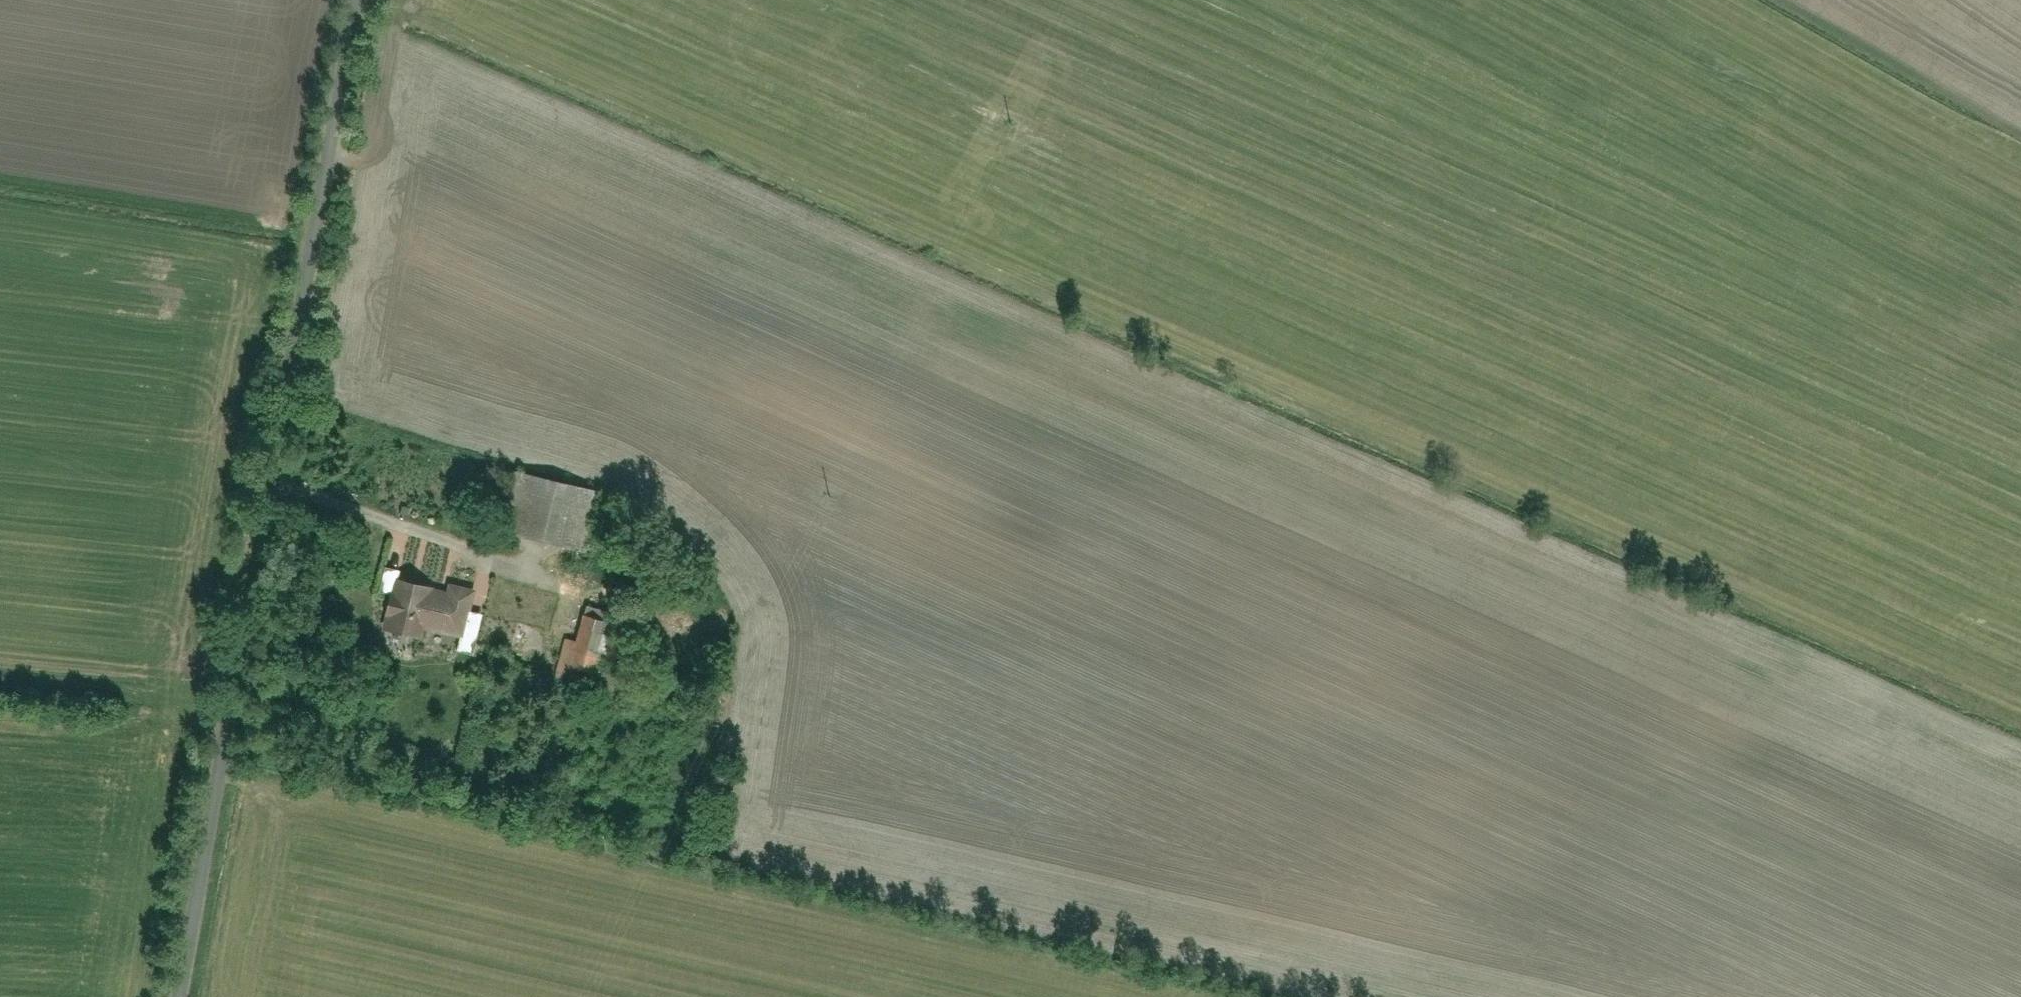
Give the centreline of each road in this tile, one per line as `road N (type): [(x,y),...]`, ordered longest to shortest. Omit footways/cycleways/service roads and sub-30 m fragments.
road 1 (unclassified): [(183,996),(360,0)]

